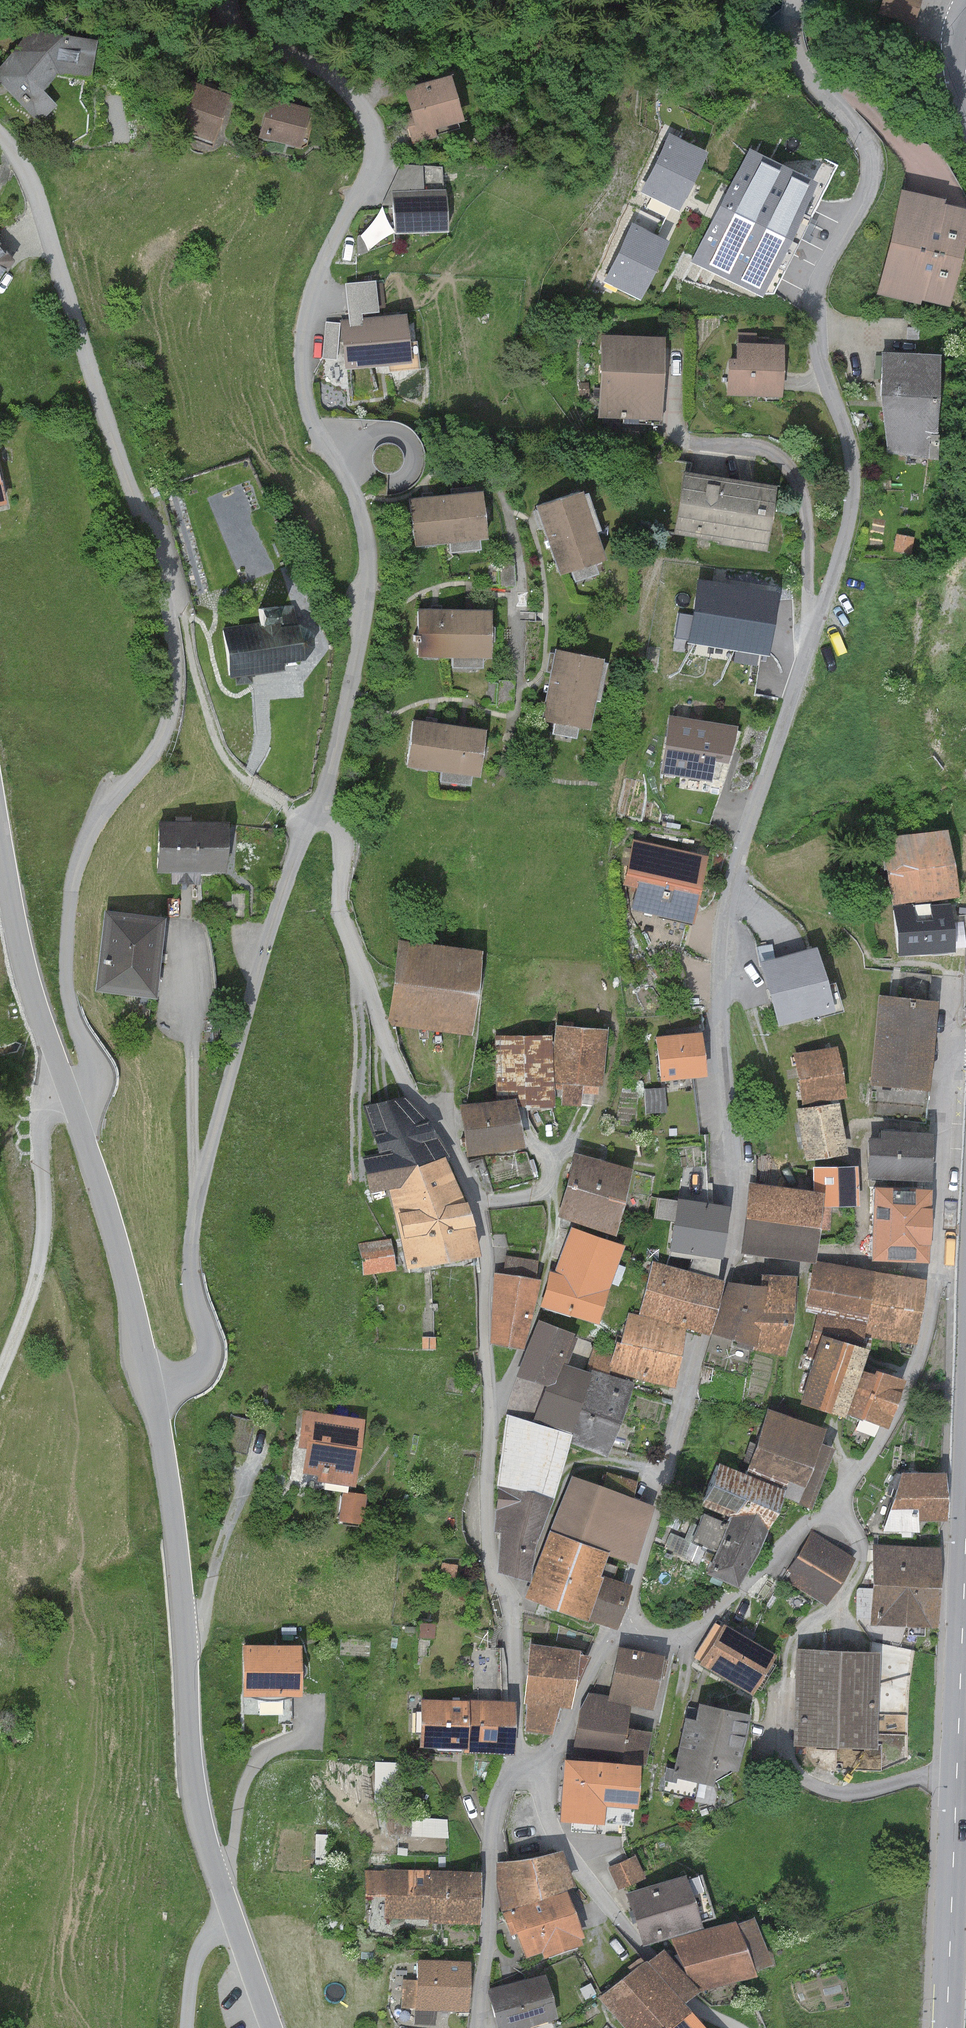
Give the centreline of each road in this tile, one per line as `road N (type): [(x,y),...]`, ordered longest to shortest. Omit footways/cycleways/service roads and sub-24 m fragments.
road 1 (residential): [(625,1628),(730,1269),(736,1212),(717,1074),(719,928),(852,504),(852,459),(813,312),(816,283),(872,165),(867,143),(798,50),(793,0)]
road 2 (residential): [(69,1092),(97,1073),(67,987),(73,884),(97,821),(167,727),(173,639),(38,199),(0,134)]
road 3 (residential): [(317,810),(341,833),(339,911),(405,1085),(450,1142),(475,1204),(486,1267),(488,1560),(512,1618),(527,1767)]
road 4 (residential): [(317,810),(361,635),(367,556),(349,486),(307,407),(301,333),(323,264),(373,159),(373,132),(341,84),(318,65),(248,36),(228,19),(224,0)]
road 5 (residential): [(625,1628),(659,1642),(703,1621),(829,1505),(888,1433),(931,1314),(949,1071),(965,1050)]
road 6 (tertiary): [(275,2027),(197,1818),(183,1633),(151,1389)]
road 7 (residential): [(151,1389),(202,1368),(210,1356),(192,1283),(196,1204),(264,951),(317,810)]
road 8 (primary): [(947,2027),(965,1534)]
road 9 (residential): [(527,1767),(557,1836),(617,1917),(688,2001),(736,2027)]
road 10 (track): [(0,1396),(43,1235),(40,1128),(69,1092)]
road 11 (tertiary): [(151,1389),(69,1092)]
road 12 (residential): [(479,2027),(488,1858),(502,1792),(527,1767)]
road 13 (tertiary): [(69,1092),(26,973),(0,839)]
road 14 (track): [(937,1272),(824,1262),(730,1269)]
road 15 (residential): [(527,1767),(560,1744),(599,1652),(625,1628)]
road 16 (track): [(186,2027),(193,1964),(236,1918)]

